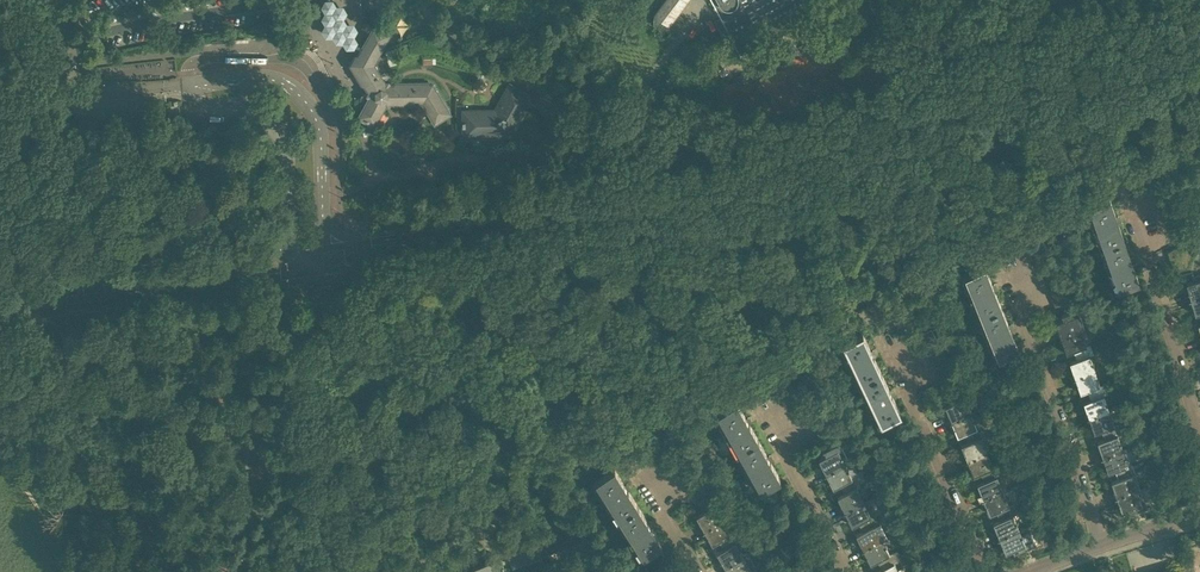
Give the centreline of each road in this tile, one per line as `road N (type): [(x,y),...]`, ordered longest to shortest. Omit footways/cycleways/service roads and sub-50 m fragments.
road 1 (secondary): [(324,258),(615,199),(1199,18)]
road 2 (residential): [(324,258),(321,139),(305,101),(271,80),(190,84),(199,105),(259,111),(280,131),(295,262)]
road 3 (residential): [(1101,545),(988,242)]
road 4 (secondary): [(0,305),(117,281),(295,262)]
road 5 (residential): [(982,571),(866,312)]
road 6 (residential): [(1199,442),(1163,310),(1112,174)]
road 7 (residential): [(337,571),(316,319)]
road 8 (residential): [(409,571),(618,451)]
road 9 (residential): [(843,571),(739,383)]
road 10 (track): [(74,571),(0,443)]
road 11 (residential): [(739,383),(866,312)]
road 12 (residential): [(694,571),(618,451)]
road 13 (residential): [(988,242),(1112,174)]
road 14 (residential): [(866,312),(988,242)]
road 15 (residential): [(618,451),(739,383)]

